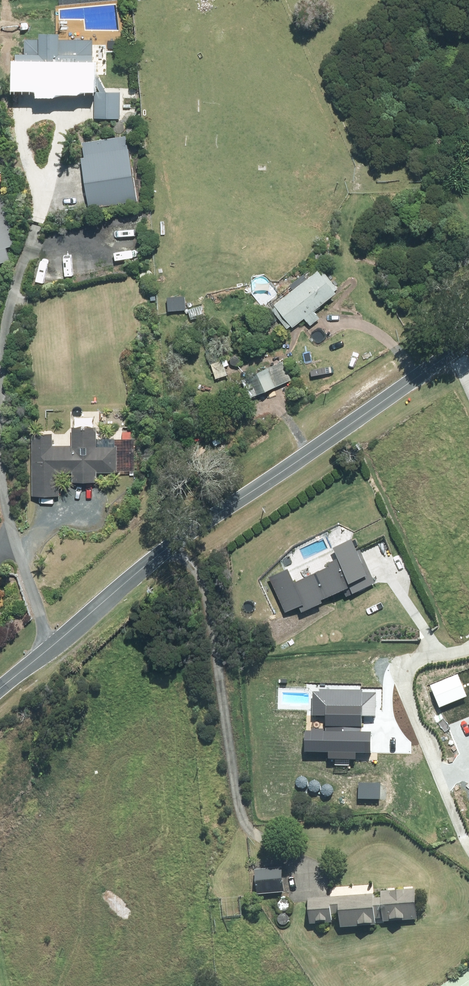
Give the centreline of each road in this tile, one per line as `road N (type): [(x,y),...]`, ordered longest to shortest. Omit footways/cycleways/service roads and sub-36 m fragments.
road 1 (unclassified): [(468,342),(197,530),(0,691)]

